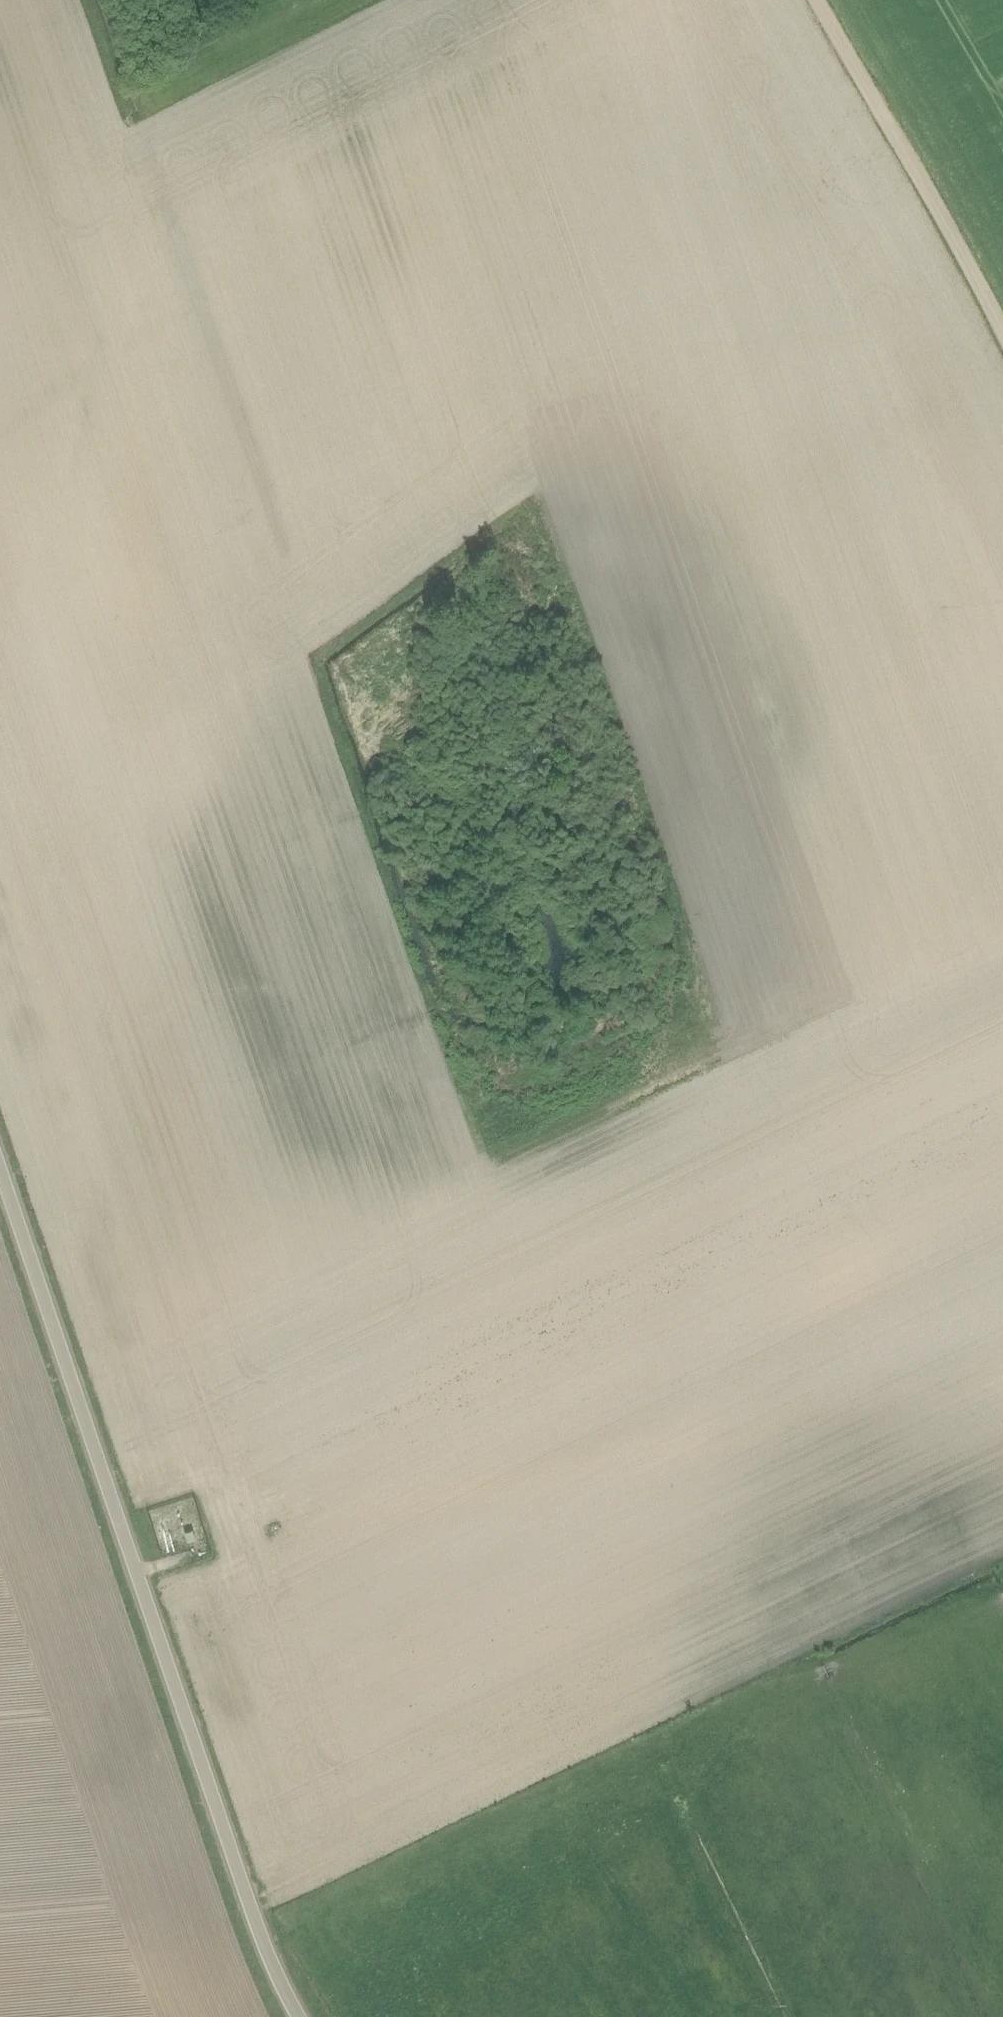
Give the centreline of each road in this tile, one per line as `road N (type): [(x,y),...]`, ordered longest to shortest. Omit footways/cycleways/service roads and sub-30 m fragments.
road 1 (unclassified): [(303,2016),(267,1950),(0,1168)]
road 2 (track): [(819,0),(1002,331)]

